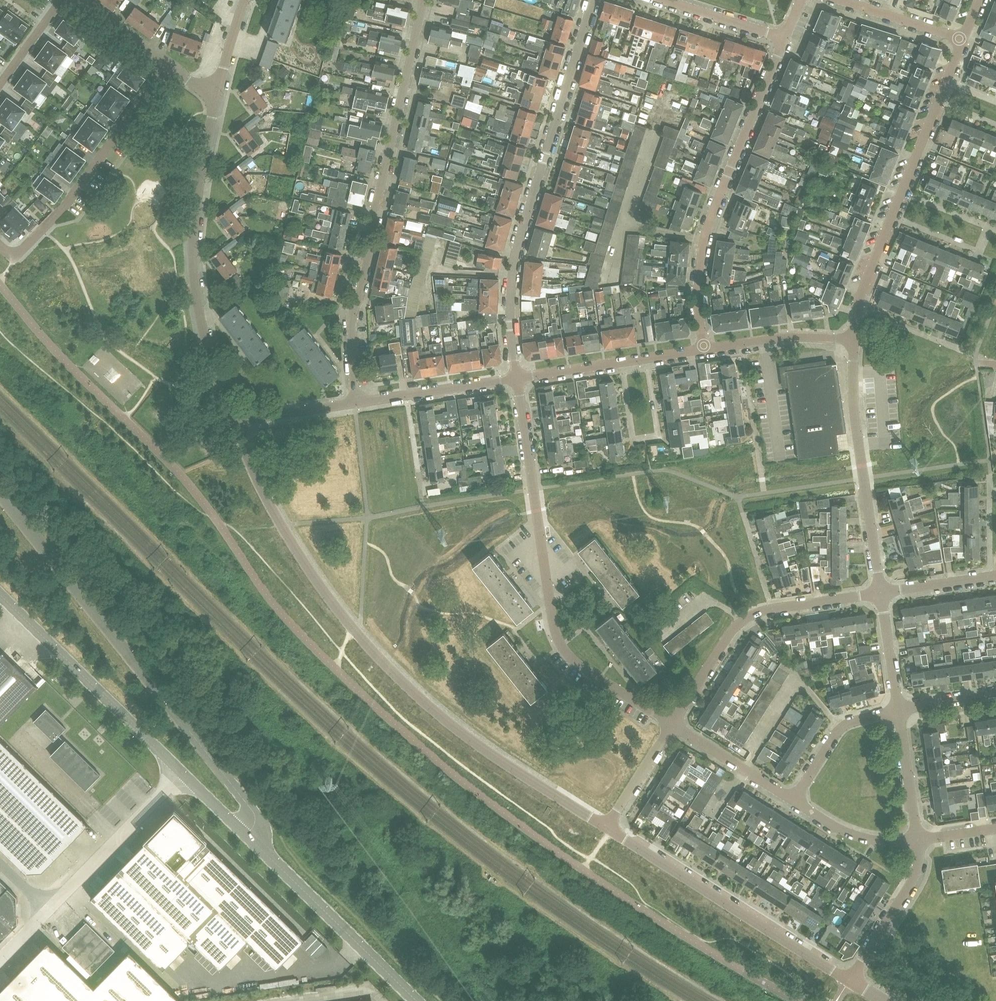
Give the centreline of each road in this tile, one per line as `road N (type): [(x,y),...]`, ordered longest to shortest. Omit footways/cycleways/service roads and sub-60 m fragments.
road 1 (unclassified): [(608,827),(477,741),(385,658),(284,526),(235,422)]
road 2 (unclassified): [(246,835),(254,818),(246,803),(0,495)]
road 3 (residential): [(517,378),(558,639),(582,667),(673,724)]
road 4 (residential): [(355,399),(351,318),(424,0)]
road 5 (residential): [(517,378),(514,263),(592,0)]
road 6 (unclassified): [(235,422),(194,275),(215,94)]
road 7 (residential): [(704,349),(700,258),(784,40)]
road 8 (unclassified): [(850,981),(608,827)]
road 9 (residential): [(854,339),(862,290),(947,82)]
road 10 (residential): [(168,66),(44,229),(16,257),(0,241)]
road 11 (residential): [(881,593),(744,619),(673,724)]
road 12 (residential): [(881,593),(854,408),(854,339)]
road 13 (residential): [(182,773),(0,595)]
road 14 (residential): [(418,1000),(246,835)]
road 15 (residential): [(517,378),(704,349)]
road 16 (unclassified): [(53,906),(182,773)]
road 17 (residential): [(355,399),(517,378)]
road 18 (residential): [(850,981),(913,884),(919,840)]
road 19 (residential): [(704,349),(854,339)]
road 20 (residential): [(795,801),(839,729),(898,710)]
road 21 (residential): [(673,724),(795,801)]
road 22 (residential): [(795,801),(849,833),(919,840)]
road 23 (residential): [(919,840),(898,710)]
road 24 (residential): [(784,40),(663,0)]
road 25 (residential): [(962,40),(844,0)]
road 26 (residential): [(235,422),(355,399)]
road 27 (residential): [(673,724),(608,827)]

